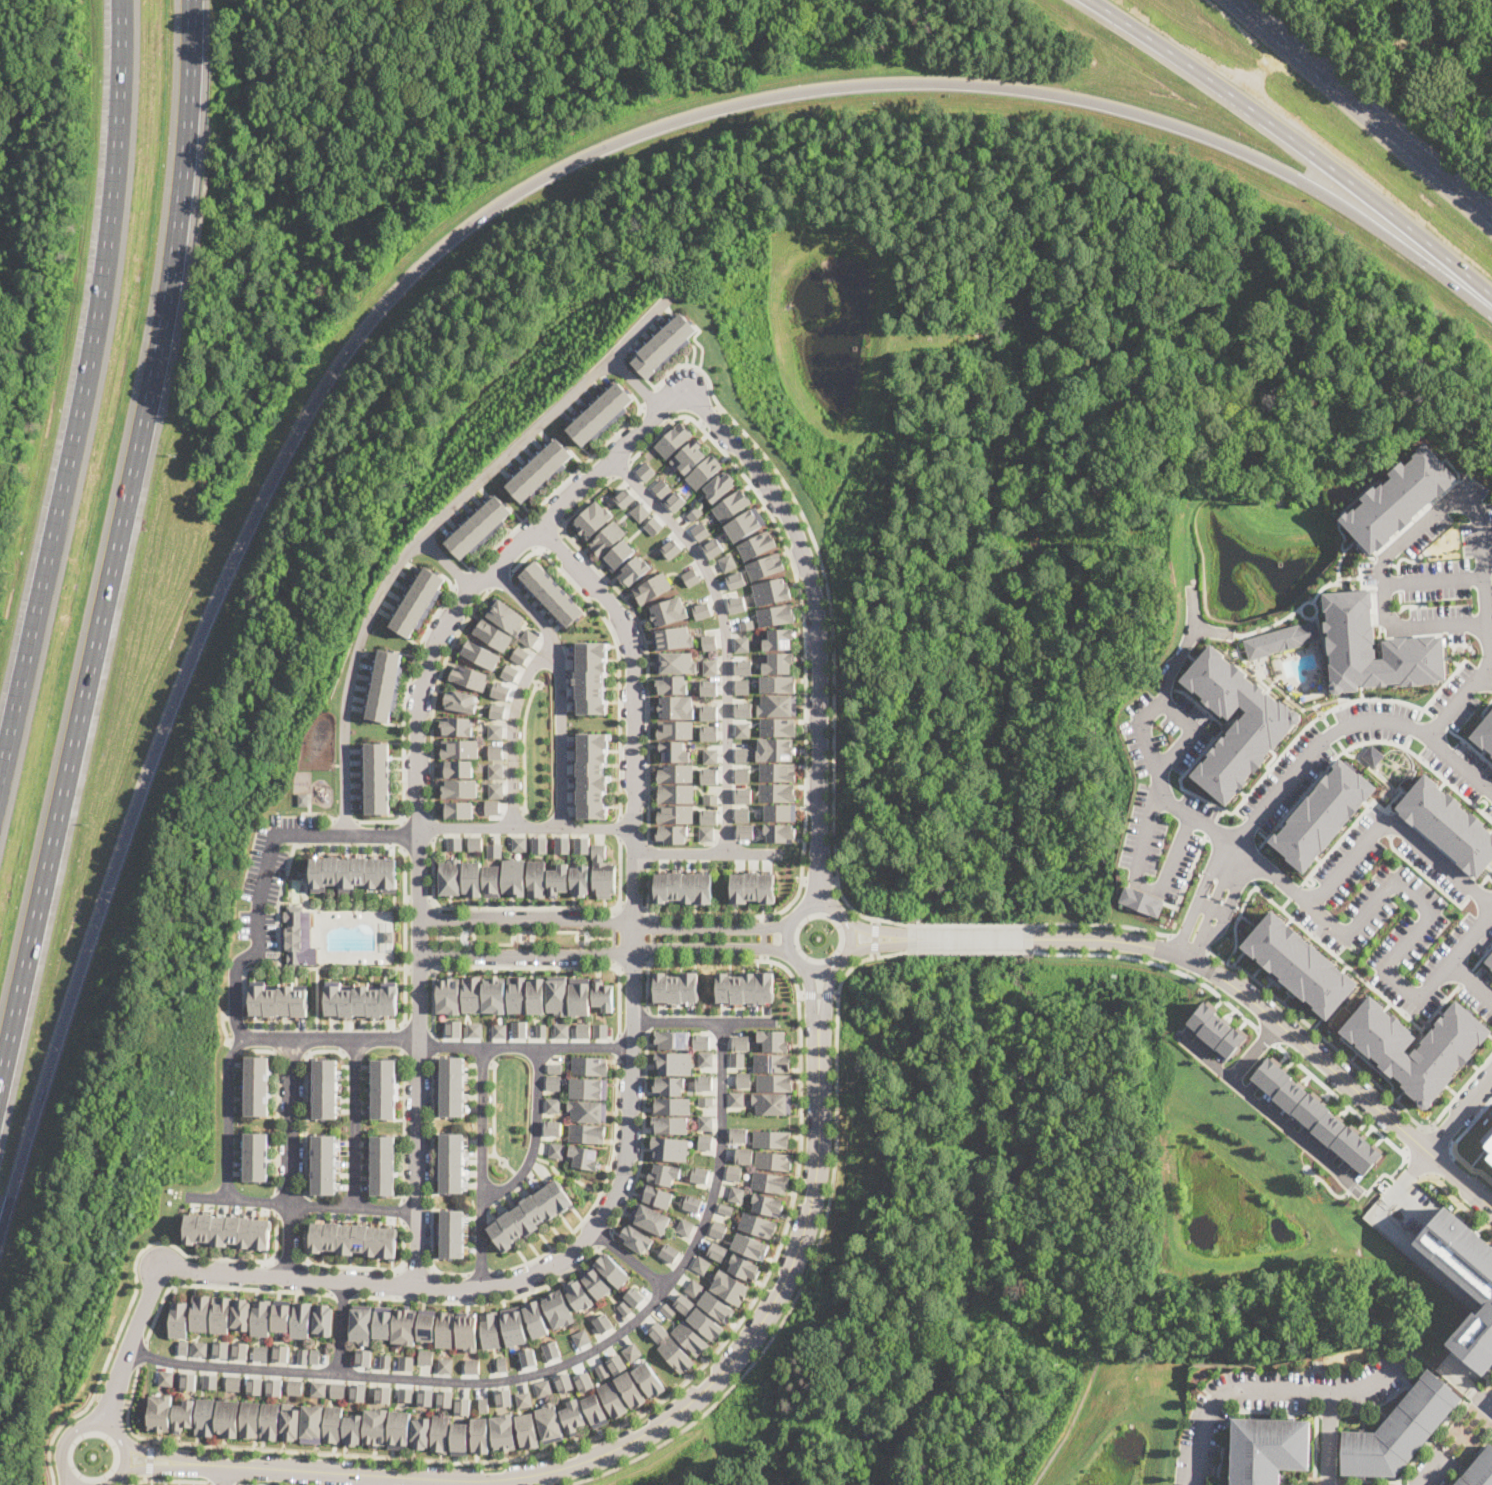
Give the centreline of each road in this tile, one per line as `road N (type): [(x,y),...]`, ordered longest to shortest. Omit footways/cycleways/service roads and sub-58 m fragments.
road 1 (motorway): [(0,1231),(152,760),(258,511),(376,314),(490,210),(586,156),(755,99),(865,84),(980,85),(1146,116),(1259,159),(1373,225),(1491,311)]
road 2 (residential): [(102,1421),(159,1271),(417,1286),(521,1281),(564,1259),(602,1220),(628,1144),(632,654),(610,605),(541,527)]
road 3 (motorway): [(0,1086),(175,254),(192,0)]
road 4 (residential): [(818,1019),(818,1158),(801,1242),(743,1347),(681,1409),(595,1457),(493,1481),(204,1464)]
road 5 (motorway): [(122,0),(118,146),(92,347),(0,783)]
road 6 (residential): [(817,905),(818,603),(775,492),(733,437),(685,395)]
road 7 (residential): [(1491,1207),(1205,966),(1124,940),(1035,938)]
road 8 (residential): [(685,395),(463,602),(424,695),(418,804)]
road 9 (motorway): [(1092,0),(1327,163),(1491,297)]
road 10 (residential): [(417,1286),(418,804)]
road 11 (residential): [(418,955),(652,947),(766,948),(793,957)]
road 12 (residential): [(788,927),(419,920)]
road 13 (residential): [(1230,860),(1255,819),(1328,738),(1363,720),(1434,737),(1491,790)]
road 14 (residential): [(1399,1362),(1364,1387),(1242,1390),(1216,1401),(1194,1484)]
road 15 (motorway): [(1432,175),(1229,0)]
road 16 (residential): [(291,1278),(291,1039)]
road 17 (residential): [(834,965),(848,949),(844,918),(827,906),(799,911),(788,927),(789,951),(806,967),(834,965)]
road 18 (residential): [(238,1038),(417,1039)]
road 19 (residential): [(113,1484),(125,1471),(127,1447),(113,1427),(91,1420),(69,1427),(56,1446),(57,1469),(70,1484)]
road 20 (residential): [(1491,675),(1479,507)]
road 21 (residential): [(818,1019),(838,961),(909,939)]
road 22 (residential): [(1035,938),(909,939)]

